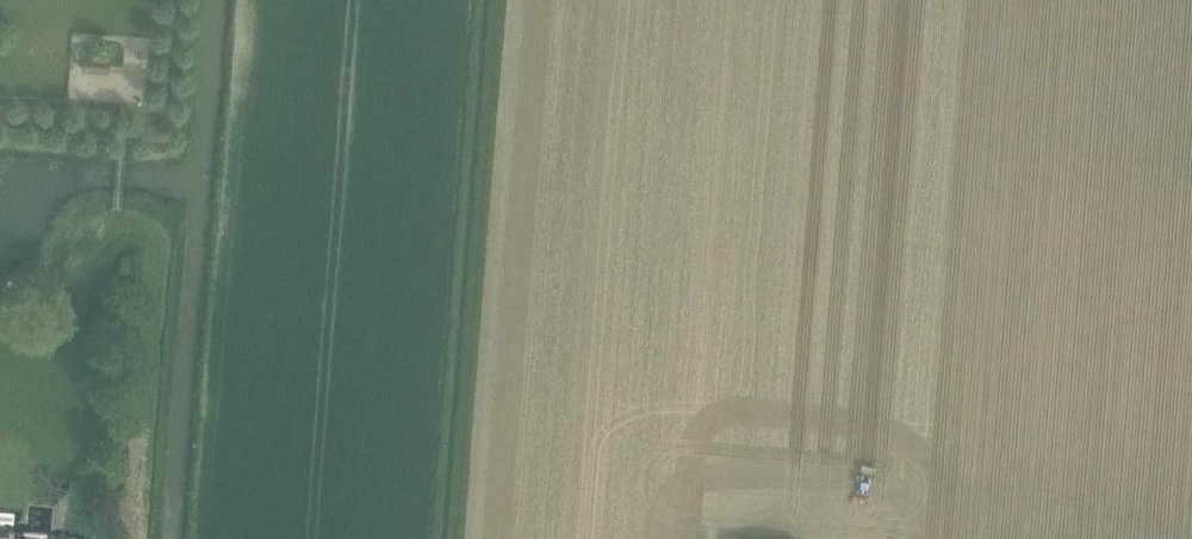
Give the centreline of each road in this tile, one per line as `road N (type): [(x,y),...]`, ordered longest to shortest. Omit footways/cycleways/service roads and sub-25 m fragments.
road 1 (track): [(117,232),(142,227),(155,242),(136,538)]

